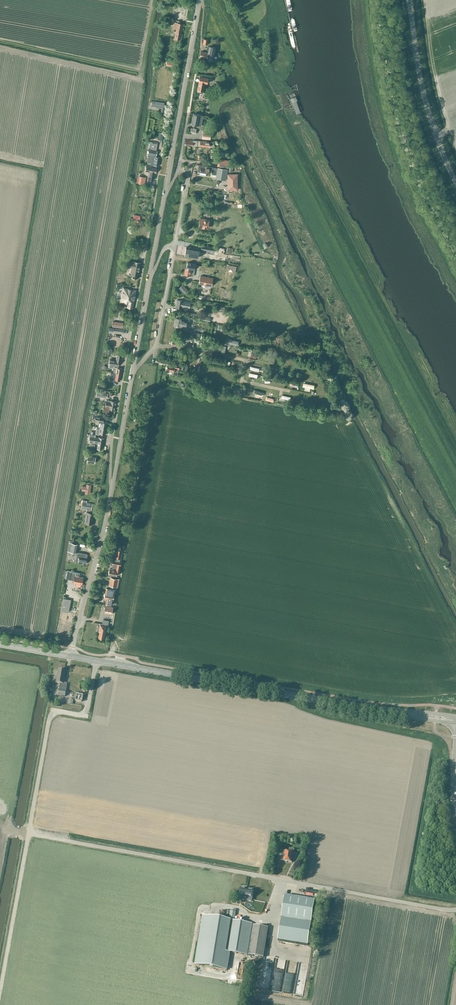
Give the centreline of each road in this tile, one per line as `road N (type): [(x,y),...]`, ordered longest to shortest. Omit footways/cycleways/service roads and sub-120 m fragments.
road 1 (unclassified): [(455,910),(28,834)]
road 2 (tertiary): [(455,720),(70,656)]
road 3 (unclassified): [(70,656),(134,368)]
road 4 (unclassified): [(165,194),(199,0)]
road 5 (unclassified): [(455,181),(433,134),(410,0)]
road 6 (unclassified): [(134,368),(156,346),(175,246)]

